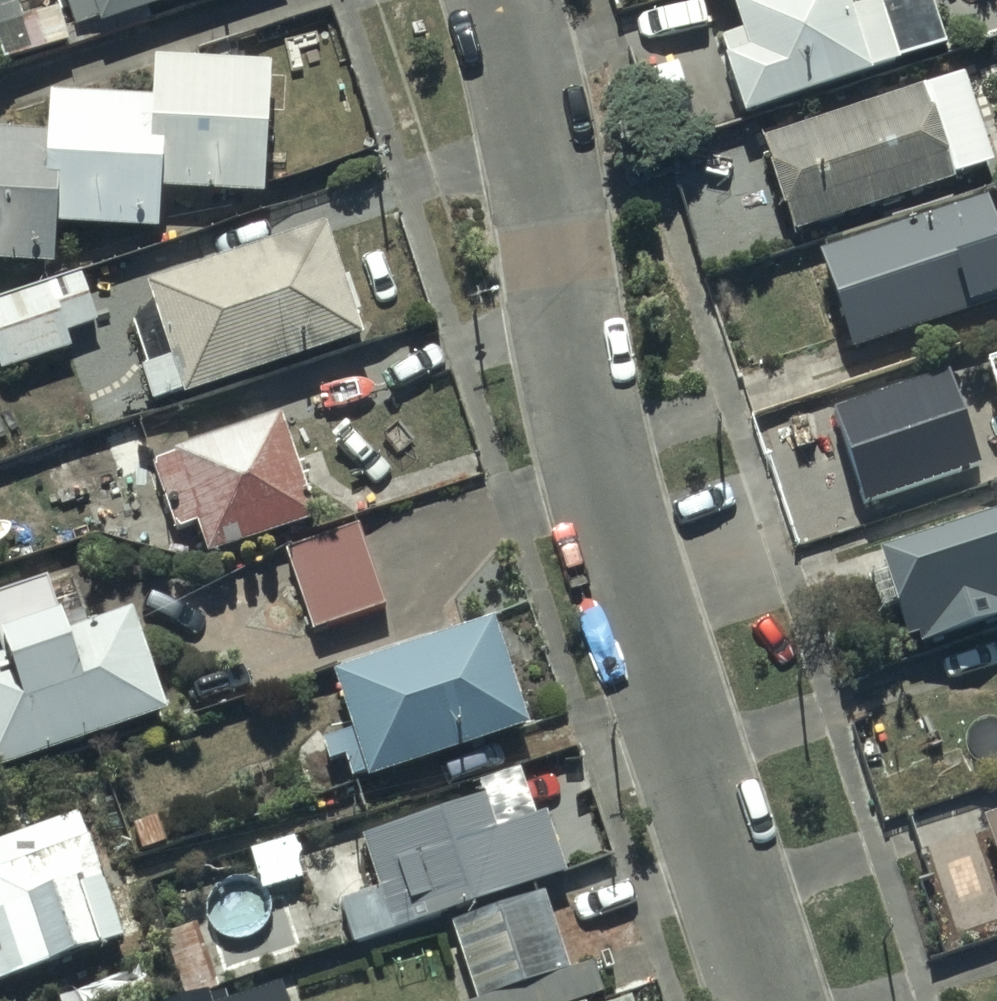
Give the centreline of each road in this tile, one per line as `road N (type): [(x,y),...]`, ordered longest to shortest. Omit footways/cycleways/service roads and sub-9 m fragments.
road 1 (residential): [(775,1000),(605,504),(505,0)]

